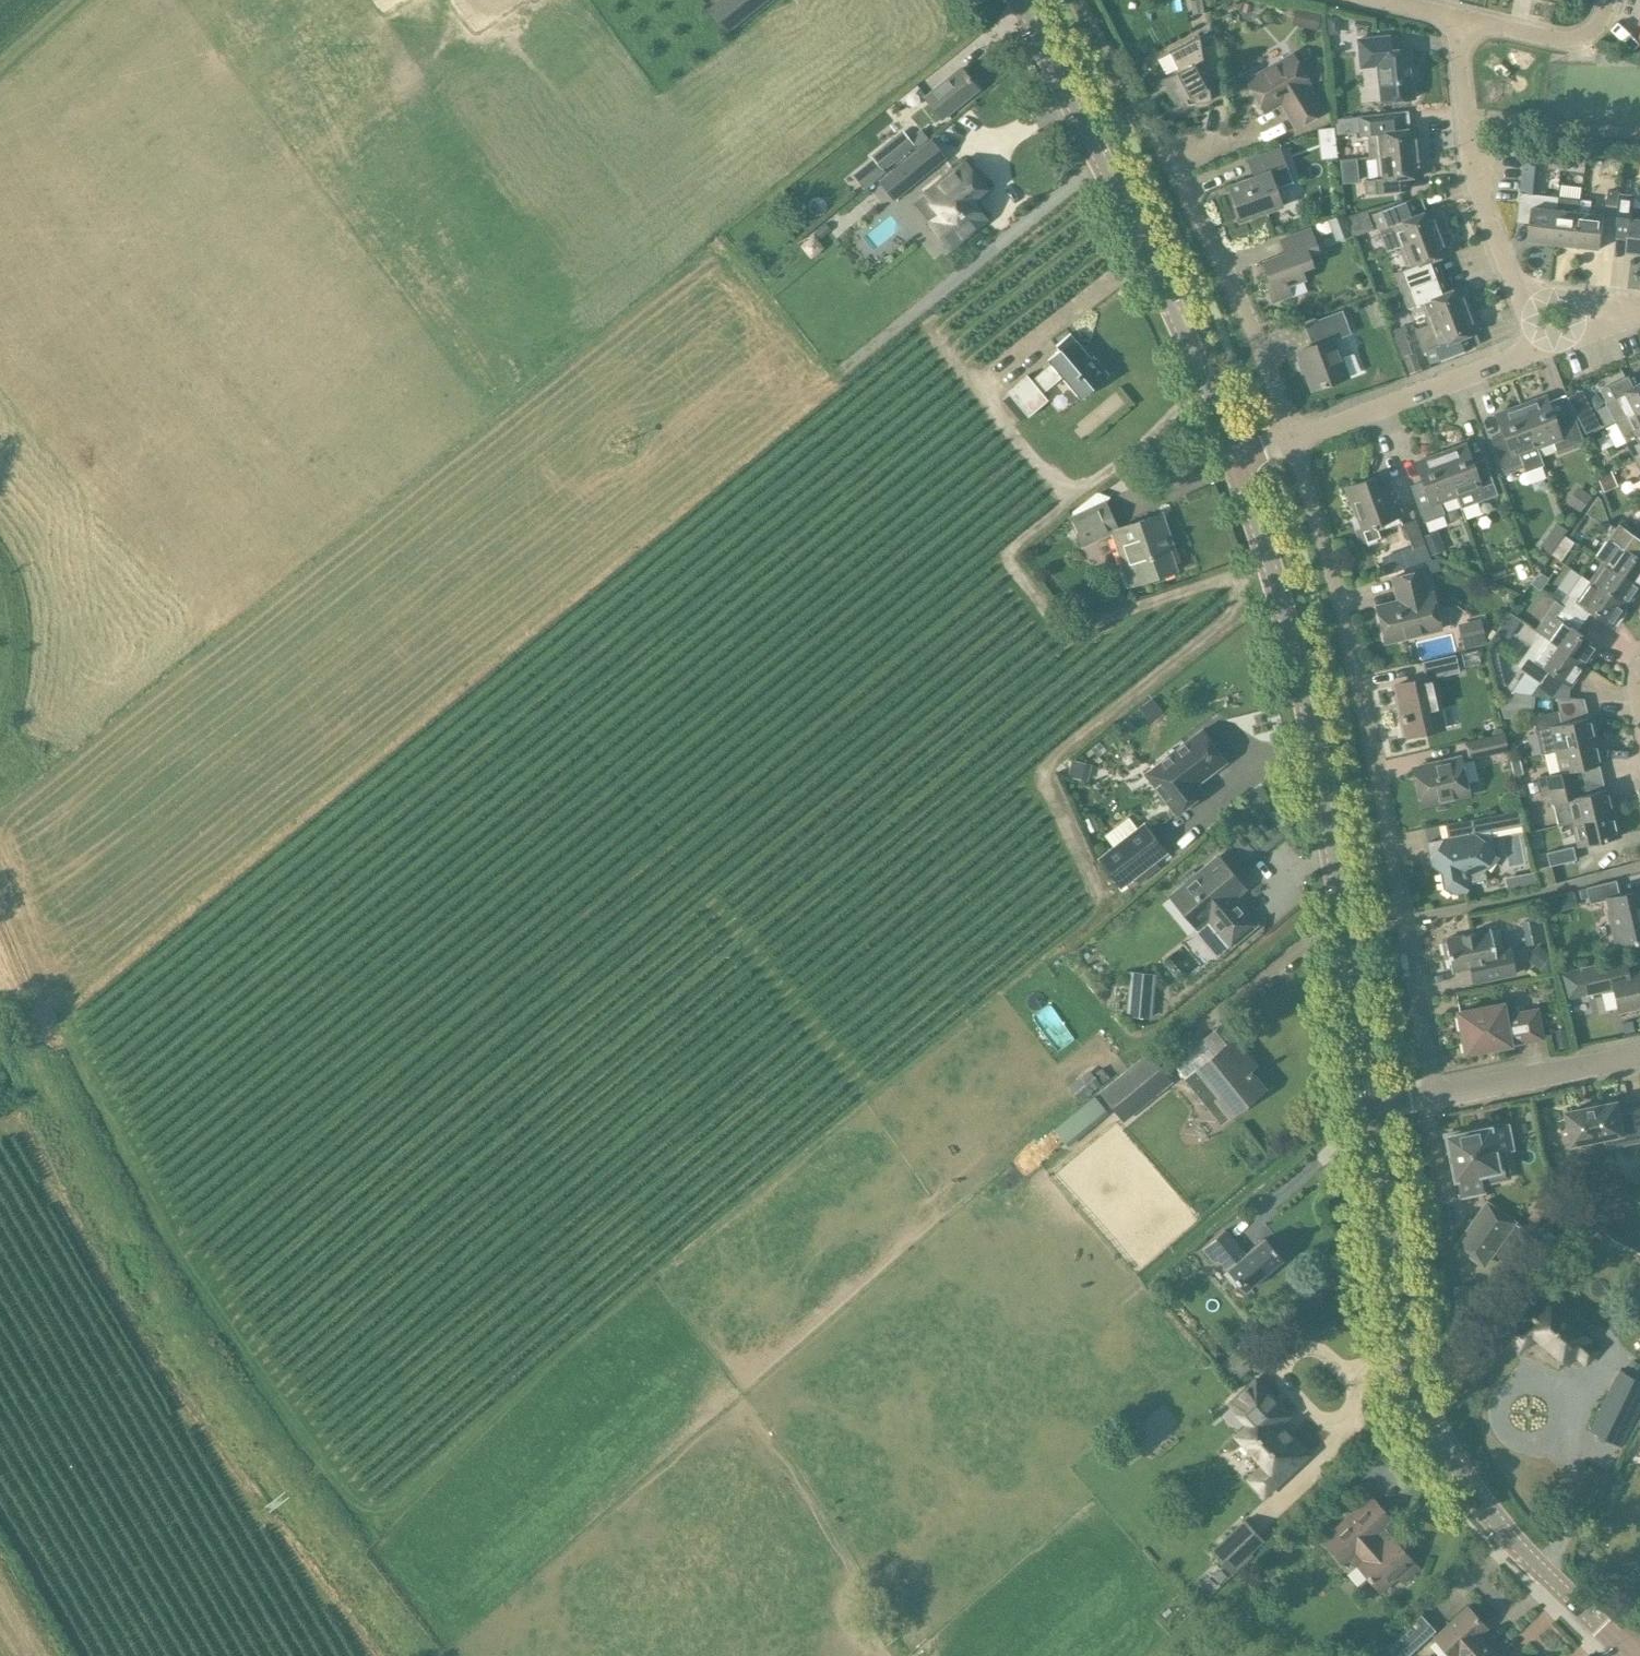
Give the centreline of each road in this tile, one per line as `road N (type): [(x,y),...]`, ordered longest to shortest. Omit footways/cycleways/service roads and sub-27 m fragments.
road 1 (residential): [(1434,1096),(1348,638),(1288,438)]
road 2 (tertiary): [(1372,1106),(1303,664),(1235,461)]
road 3 (tertiary): [(1632,1655),(1511,1540),(1470,1492),(1434,1425),(1416,1378),(1372,1106)]
road 4 (tertiary): [(1235,461),(1149,259),(1020,0)]
road 5 (residential): [(1536,349),(1486,205),(1463,111),(1467,18)]
road 6 (residential): [(1288,438),(1248,320),(1183,185),(1186,161),(1223,142)]
road 7 (residential): [(1288,438),(1536,349)]
road 8 (residential): [(1434,1096),(1639,1053)]
road 9 (residential): [(1467,18),(1575,41),(1608,31),(1619,0)]

